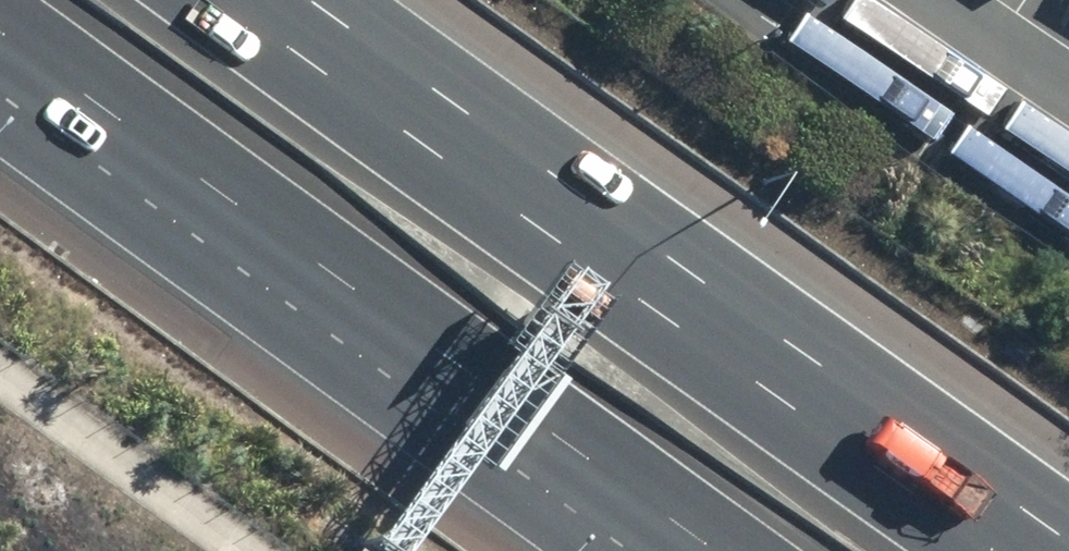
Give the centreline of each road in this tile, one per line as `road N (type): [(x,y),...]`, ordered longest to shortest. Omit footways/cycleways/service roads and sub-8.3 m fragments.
road 1 (motorway): [(222,0),(990,550)]
road 2 (motorway): [(718,550),(0,24)]

